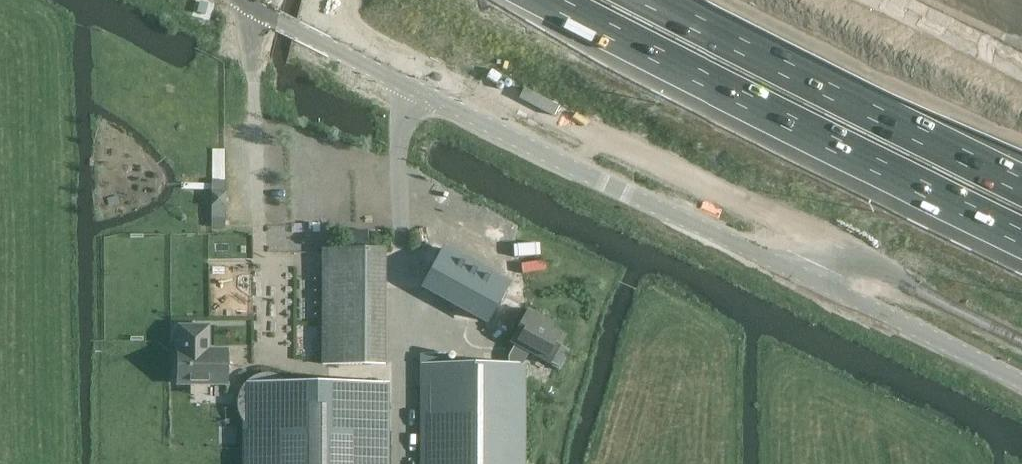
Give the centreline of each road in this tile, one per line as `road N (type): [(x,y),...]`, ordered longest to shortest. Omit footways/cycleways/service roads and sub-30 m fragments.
road 1 (tertiary): [(1021,381),(409,89),(245,0)]
road 2 (motorway): [(646,0),(1021,189)]
road 3 (track): [(409,89),(397,190),(400,463)]
road 4 (track): [(267,358),(258,11)]

